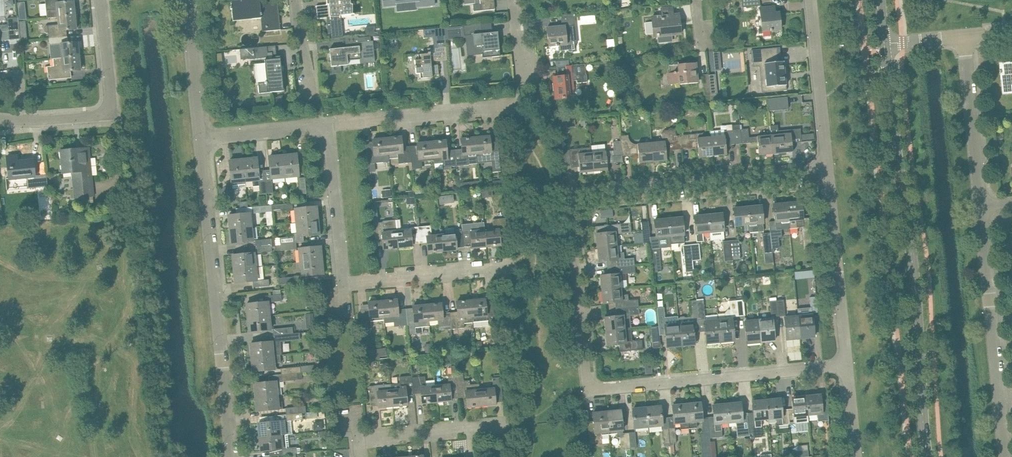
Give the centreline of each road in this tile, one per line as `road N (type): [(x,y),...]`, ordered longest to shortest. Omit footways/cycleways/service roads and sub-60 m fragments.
road 1 (residential): [(591,385),(571,198),(827,168)]
road 2 (tertiary): [(927,456),(885,43)]
road 3 (residential): [(232,456),(200,139)]
road 4 (residential): [(591,385),(847,366)]
road 5 (residential): [(0,119),(106,112),(101,0)]
road 6 (residential): [(847,366),(827,168)]
road 7 (residential): [(1000,397),(981,206)]
road 8 (residential): [(328,126),(509,114)]
road 9 (residential): [(981,206),(964,36)]
road 10 (residential): [(827,168),(811,0)]
road 11 (residential): [(343,284),(503,271)]
road 12 (residential): [(343,284),(328,126)]
road 13 (residential): [(359,440),(506,425)]
road 14 (residential): [(200,139),(186,0)]
road 15 (residential): [(200,139),(328,126)]

